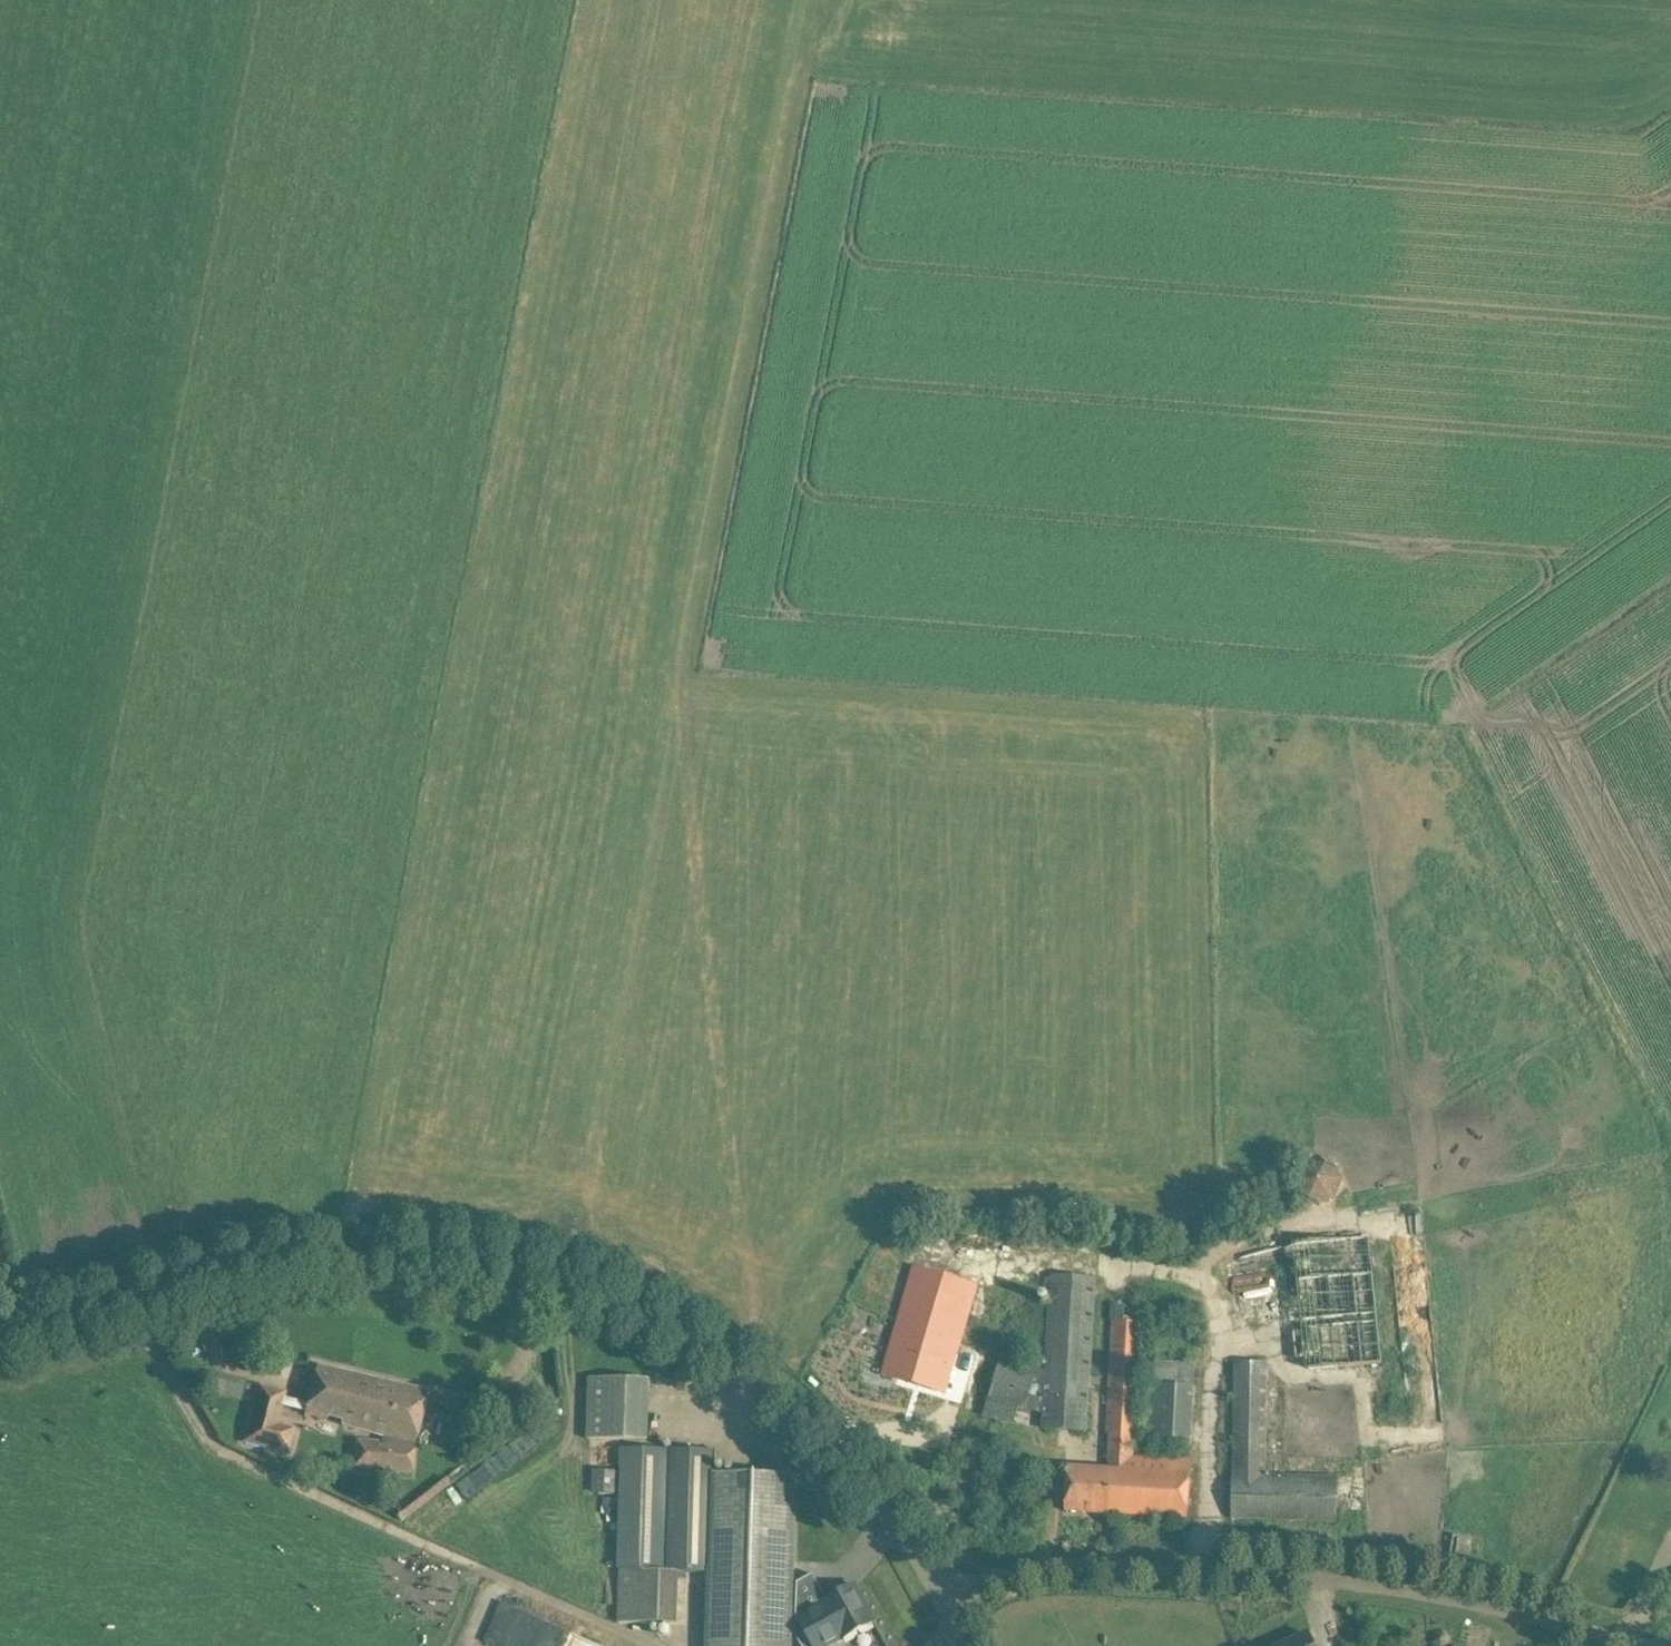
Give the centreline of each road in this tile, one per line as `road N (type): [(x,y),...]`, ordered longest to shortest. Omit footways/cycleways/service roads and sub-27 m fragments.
road 1 (unclassified): [(945,1603),(882,1502),(776,1403),(659,1329),(520,1275),(427,1261),(356,1261),(260,1276),(0,1348)]
road 2 (unclassified): [(1645,1645),(1528,1615),(1323,1580),(1111,1566),(1021,1573),(945,1603)]

